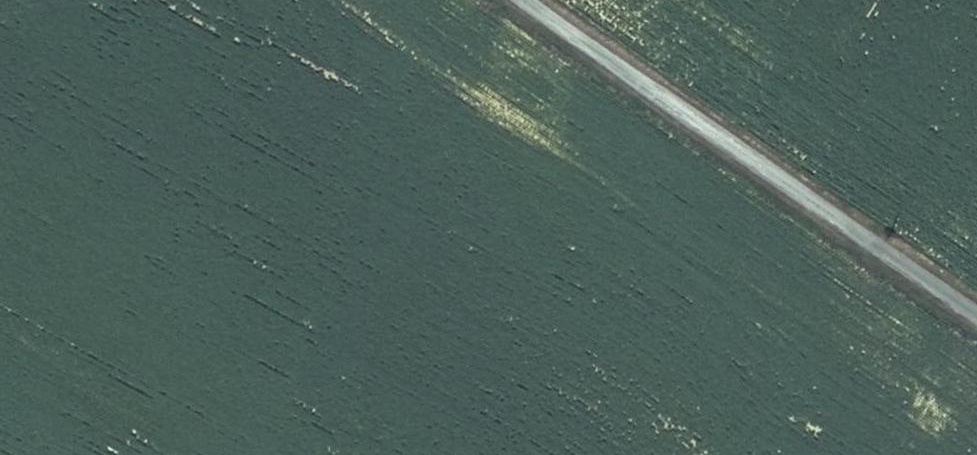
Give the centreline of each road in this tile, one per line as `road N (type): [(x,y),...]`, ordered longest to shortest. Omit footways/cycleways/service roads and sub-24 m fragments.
road 1 (unclassified): [(976,316),(521,0)]

